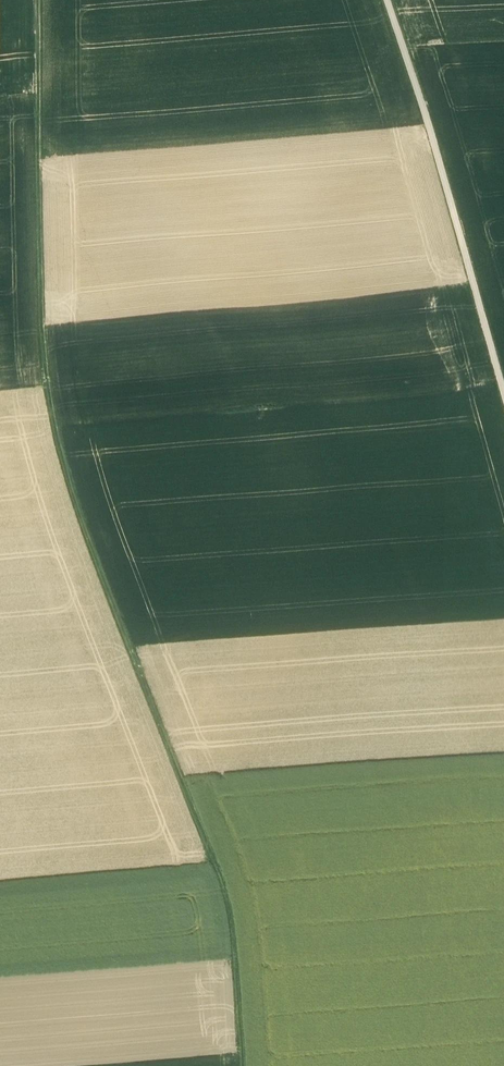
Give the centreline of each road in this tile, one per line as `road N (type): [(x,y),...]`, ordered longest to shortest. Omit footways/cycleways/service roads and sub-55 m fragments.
road 1 (track): [(503,394),(387,0)]

